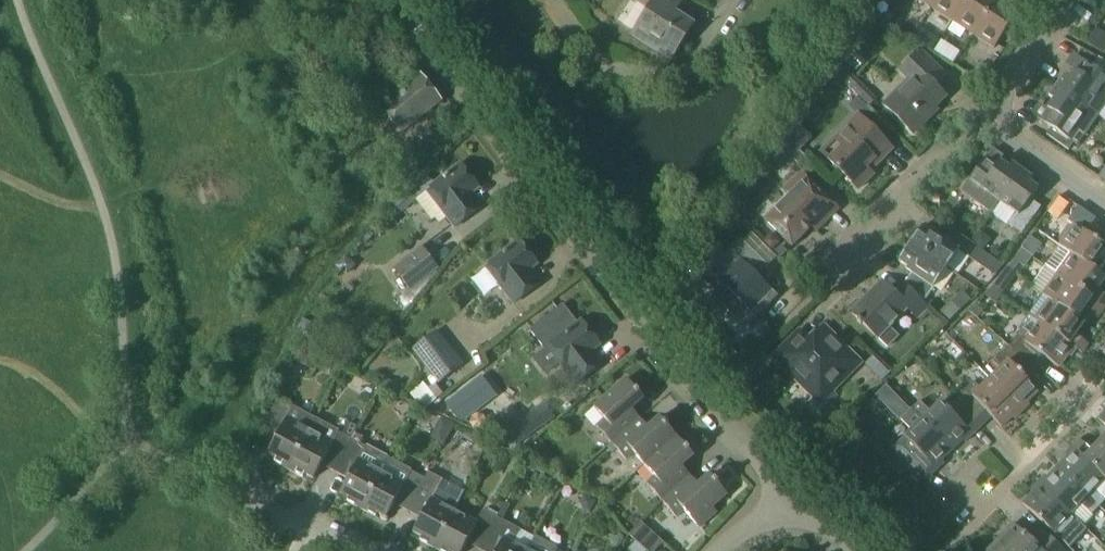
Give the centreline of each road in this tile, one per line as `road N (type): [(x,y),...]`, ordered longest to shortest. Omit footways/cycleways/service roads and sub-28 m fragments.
road 1 (residential): [(775,511),(754,454),(478,127),(391,0)]
road 2 (residential): [(752,0),(727,40),(687,77),(620,61),(564,0)]
road 3 (residential): [(816,293),(914,188),(1002,123)]
road 4 (residential): [(1002,123),(1010,78),(1056,0)]
road 5 (residential): [(1104,207),(1015,146),(1002,123)]
road 6 (residential): [(1022,469),(1104,368)]

